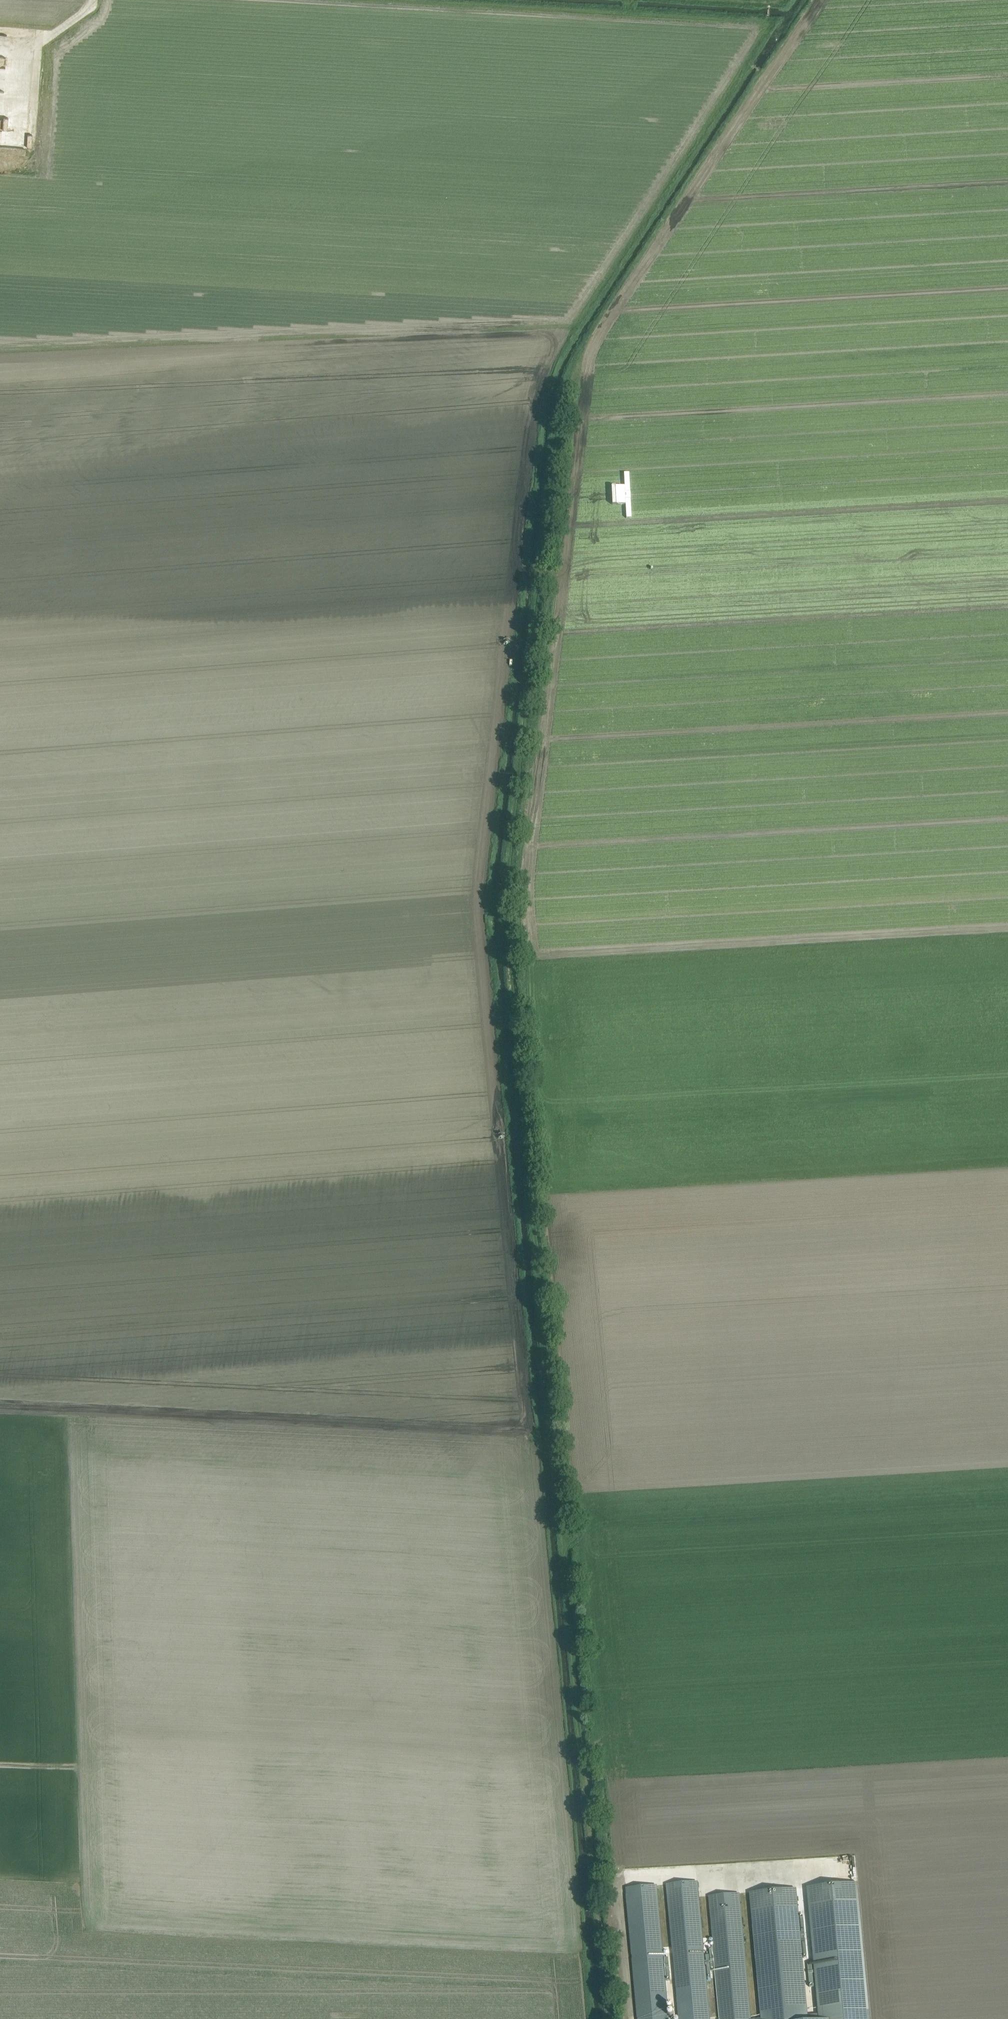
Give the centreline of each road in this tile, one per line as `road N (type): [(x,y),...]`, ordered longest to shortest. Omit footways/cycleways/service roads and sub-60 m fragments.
road 1 (track): [(606,2018),(499,902),(557,404)]

